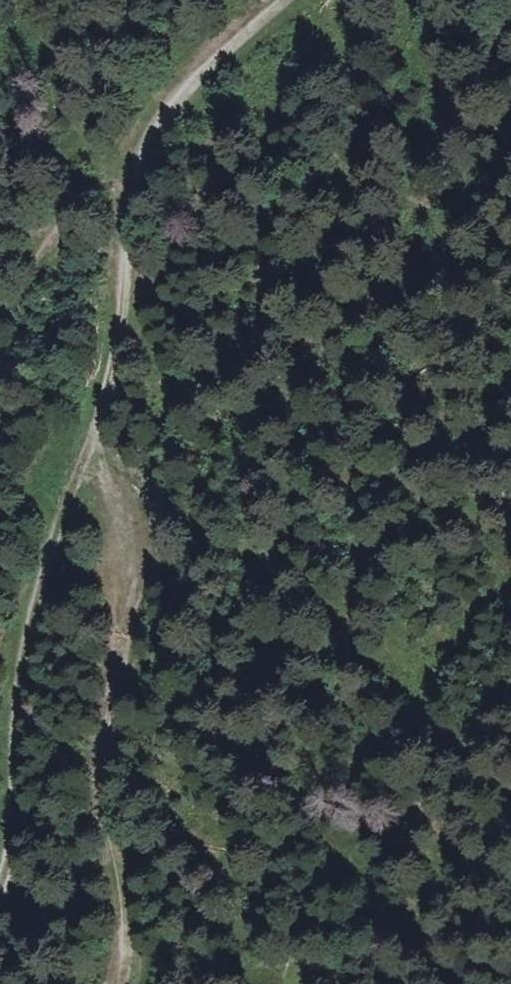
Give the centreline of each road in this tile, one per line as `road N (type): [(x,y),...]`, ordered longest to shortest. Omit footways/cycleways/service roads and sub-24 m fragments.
road 1 (track): [(118,983),(125,944),(107,765),(128,609),(123,534),(94,453)]
road 2 (track): [(0,902),(12,854),(25,652),(54,548),(94,453)]
road 3 (track): [(94,453),(120,339),(126,218),(146,134)]
road 4 (track): [(146,134),(194,74),(276,0)]

